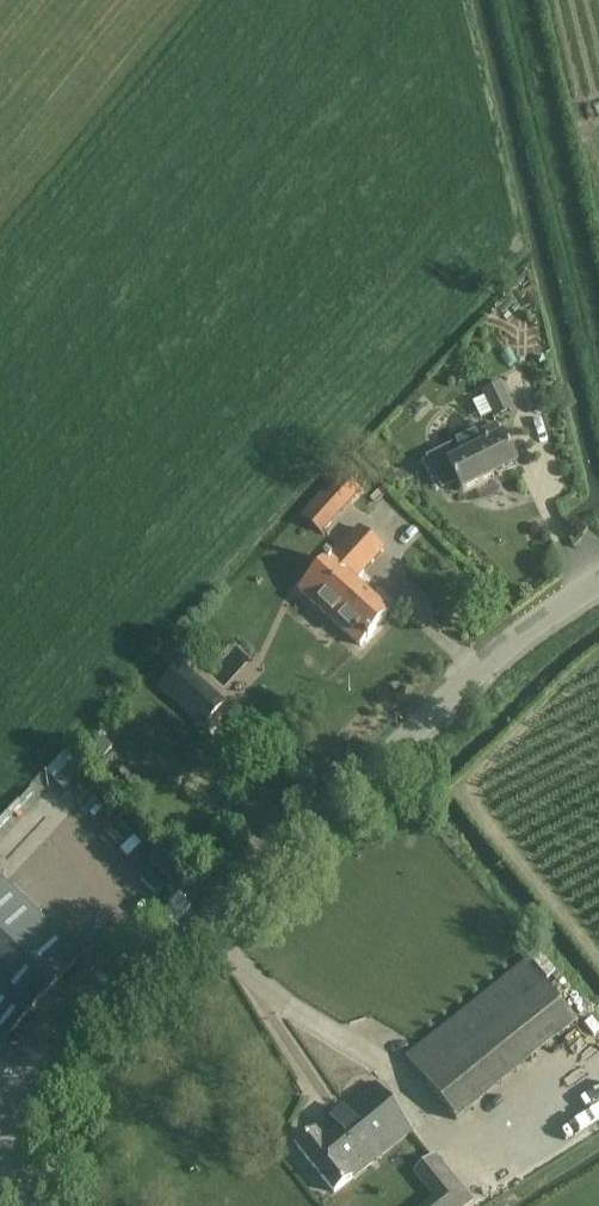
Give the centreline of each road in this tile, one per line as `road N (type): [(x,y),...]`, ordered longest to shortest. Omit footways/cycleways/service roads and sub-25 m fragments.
road 1 (unclassified): [(0,1112),(518,646),(598,588)]
road 2 (track): [(598,383),(509,0)]

